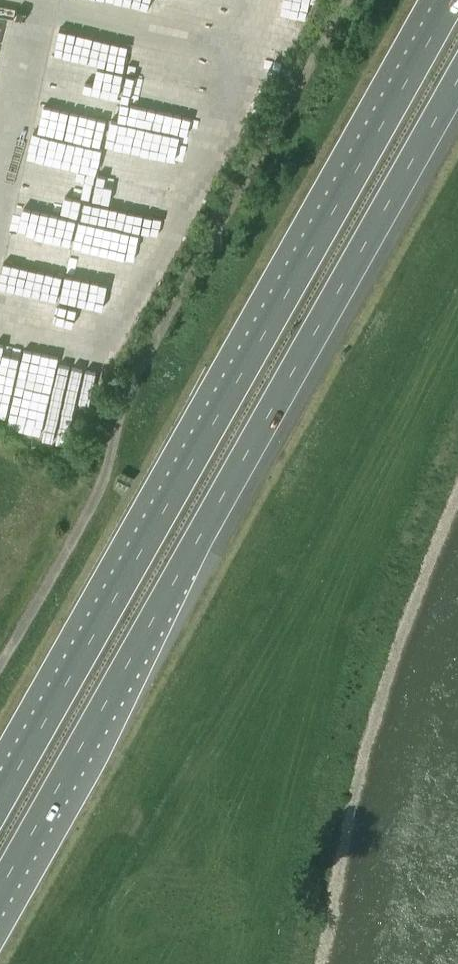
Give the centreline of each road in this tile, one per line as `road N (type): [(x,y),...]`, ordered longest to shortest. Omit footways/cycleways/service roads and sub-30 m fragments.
road 1 (motorway): [(0,897),(457,82)]
road 2 (motorway): [(451,0),(0,797)]

